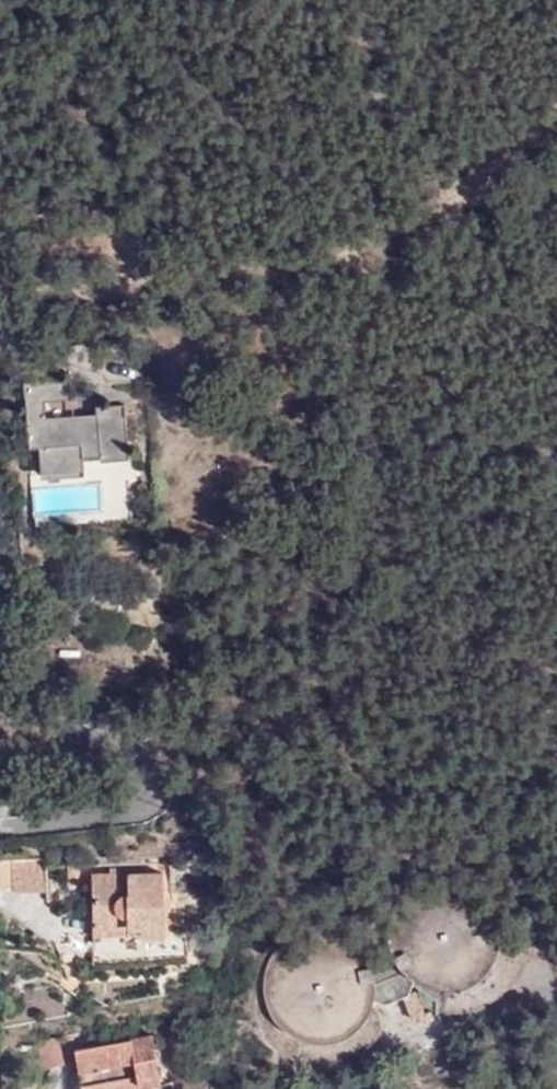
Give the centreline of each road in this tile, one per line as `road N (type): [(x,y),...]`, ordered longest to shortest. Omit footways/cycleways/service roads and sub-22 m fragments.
road 1 (track): [(0,296),(127,272),(318,258),(389,231),(483,180),(556,107)]
road 2 (residential): [(0,813),(113,800),(152,786),(157,757),(106,728),(0,691)]
road 3 (track): [(0,196),(127,228),(133,261)]

